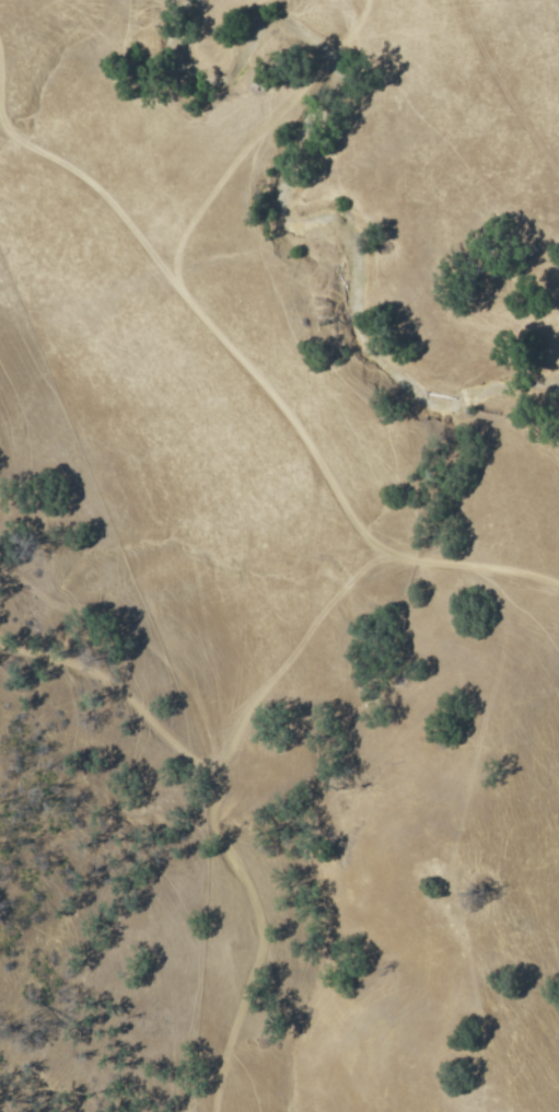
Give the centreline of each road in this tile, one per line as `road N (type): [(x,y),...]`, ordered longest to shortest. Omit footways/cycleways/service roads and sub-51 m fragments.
road 1 (track): [(558,590),(415,554),(369,528),(108,192),(8,118),(0,52)]
road 2 (track): [(468,0),(481,38),(558,165)]

